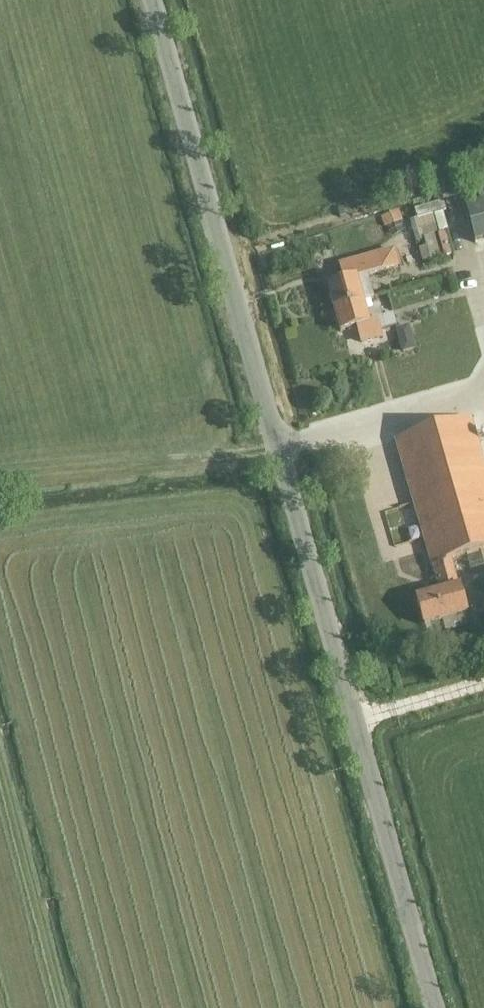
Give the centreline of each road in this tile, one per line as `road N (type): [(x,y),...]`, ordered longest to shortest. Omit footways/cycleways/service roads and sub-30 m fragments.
road 1 (unclassified): [(364,731),(162,0)]
road 2 (unclassified): [(437,1007),(364,731)]
road 3 (unclassified): [(364,731),(483,695)]

